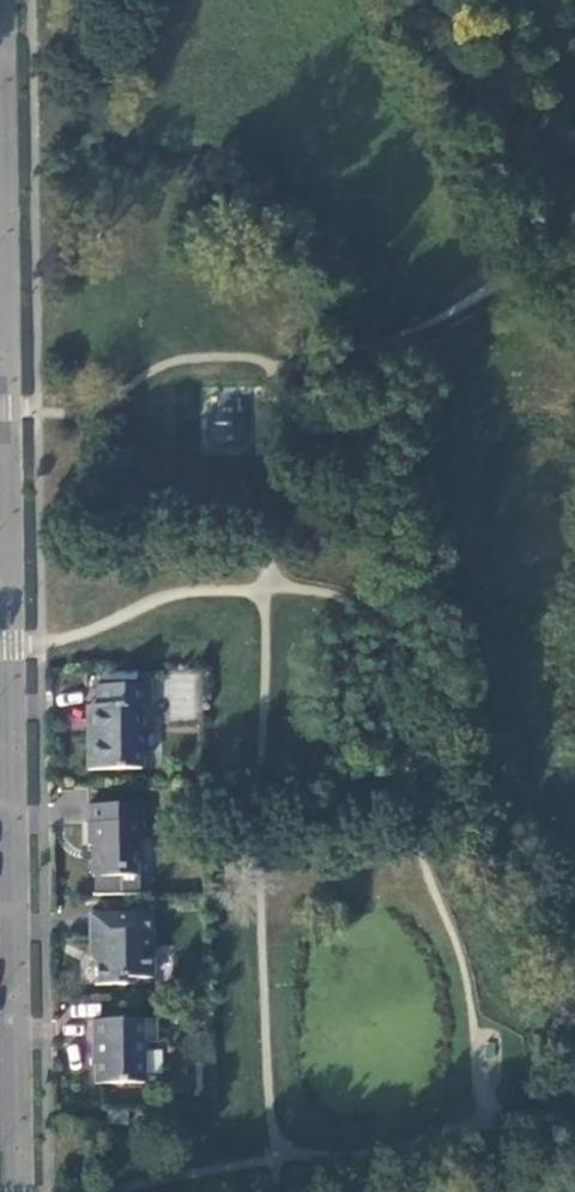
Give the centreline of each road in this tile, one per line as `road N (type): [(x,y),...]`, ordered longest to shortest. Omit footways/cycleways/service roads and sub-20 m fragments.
road 1 (residential): [(6,593),(21,1191)]
road 2 (residential): [(0,407),(6,593)]

